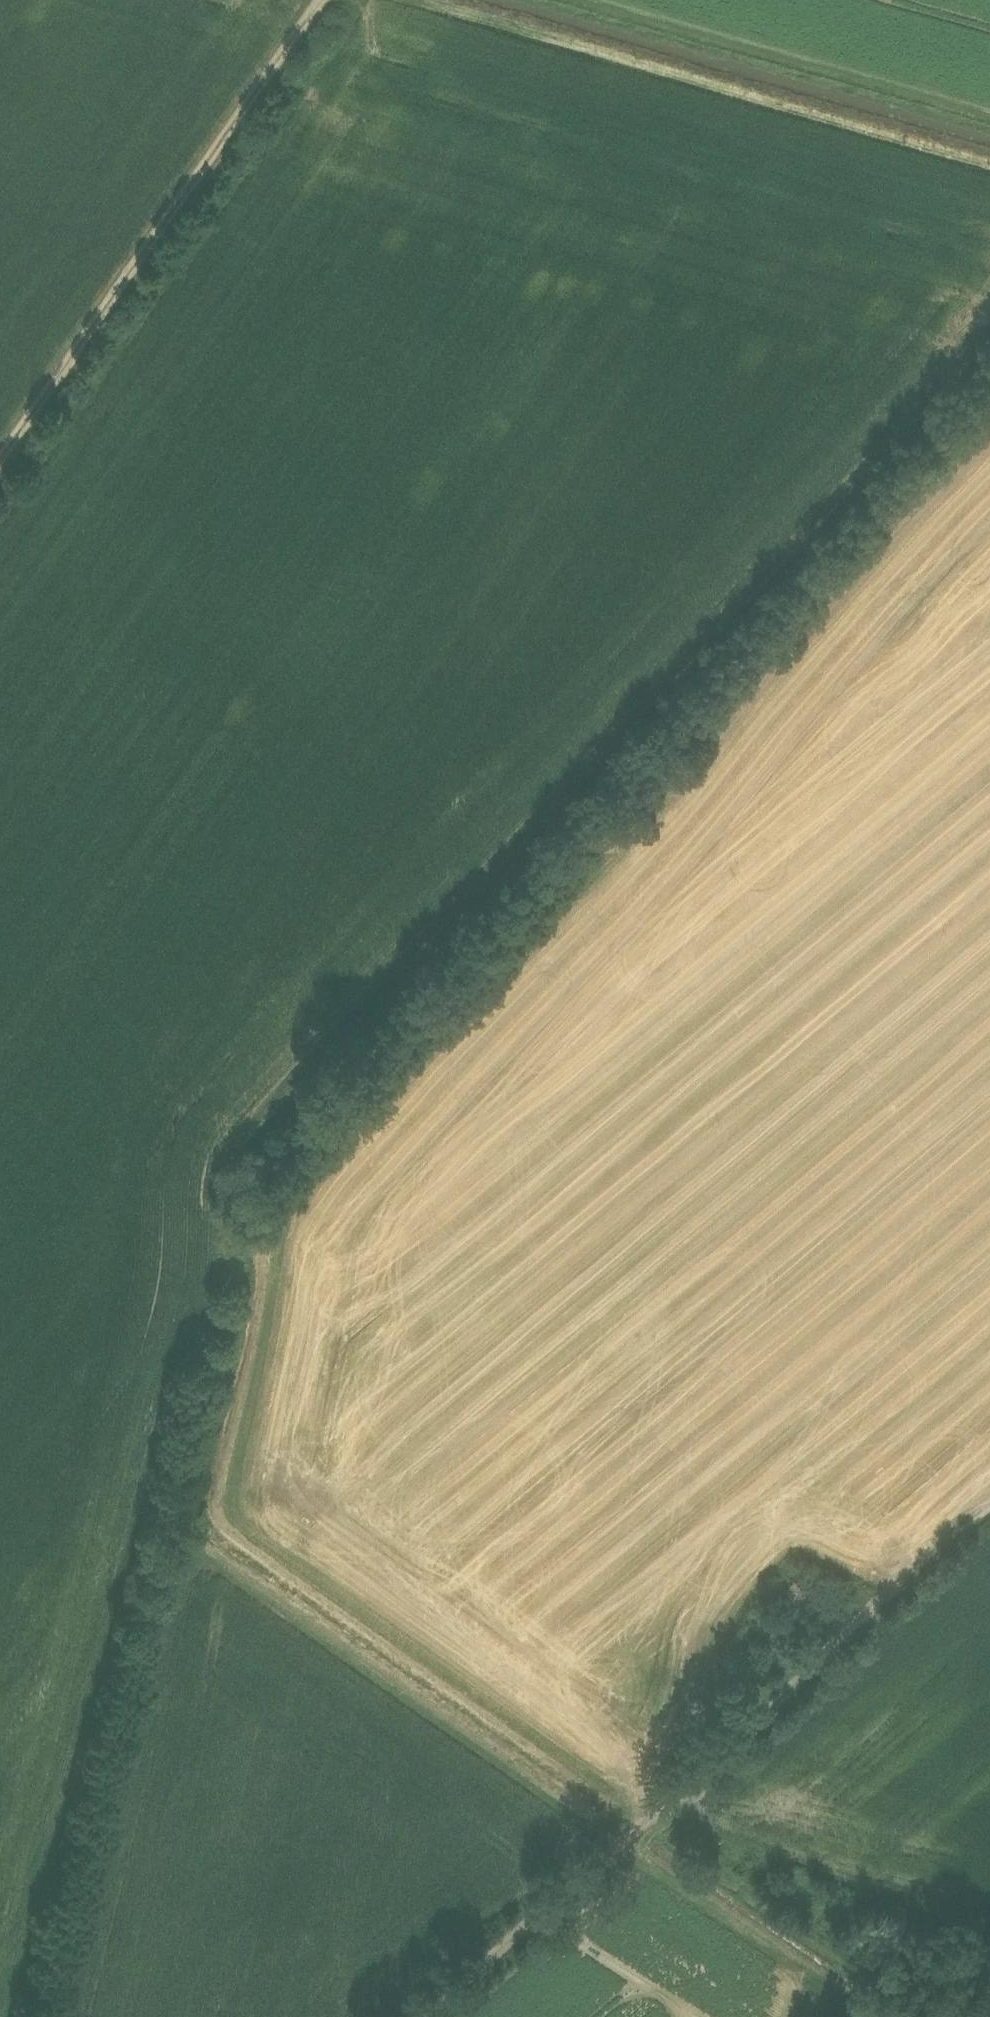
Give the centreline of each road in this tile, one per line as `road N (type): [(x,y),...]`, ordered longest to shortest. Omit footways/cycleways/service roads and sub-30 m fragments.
road 1 (track): [(403,2016),(989,1499)]
road 2 (track): [(0,460),(320,0)]

